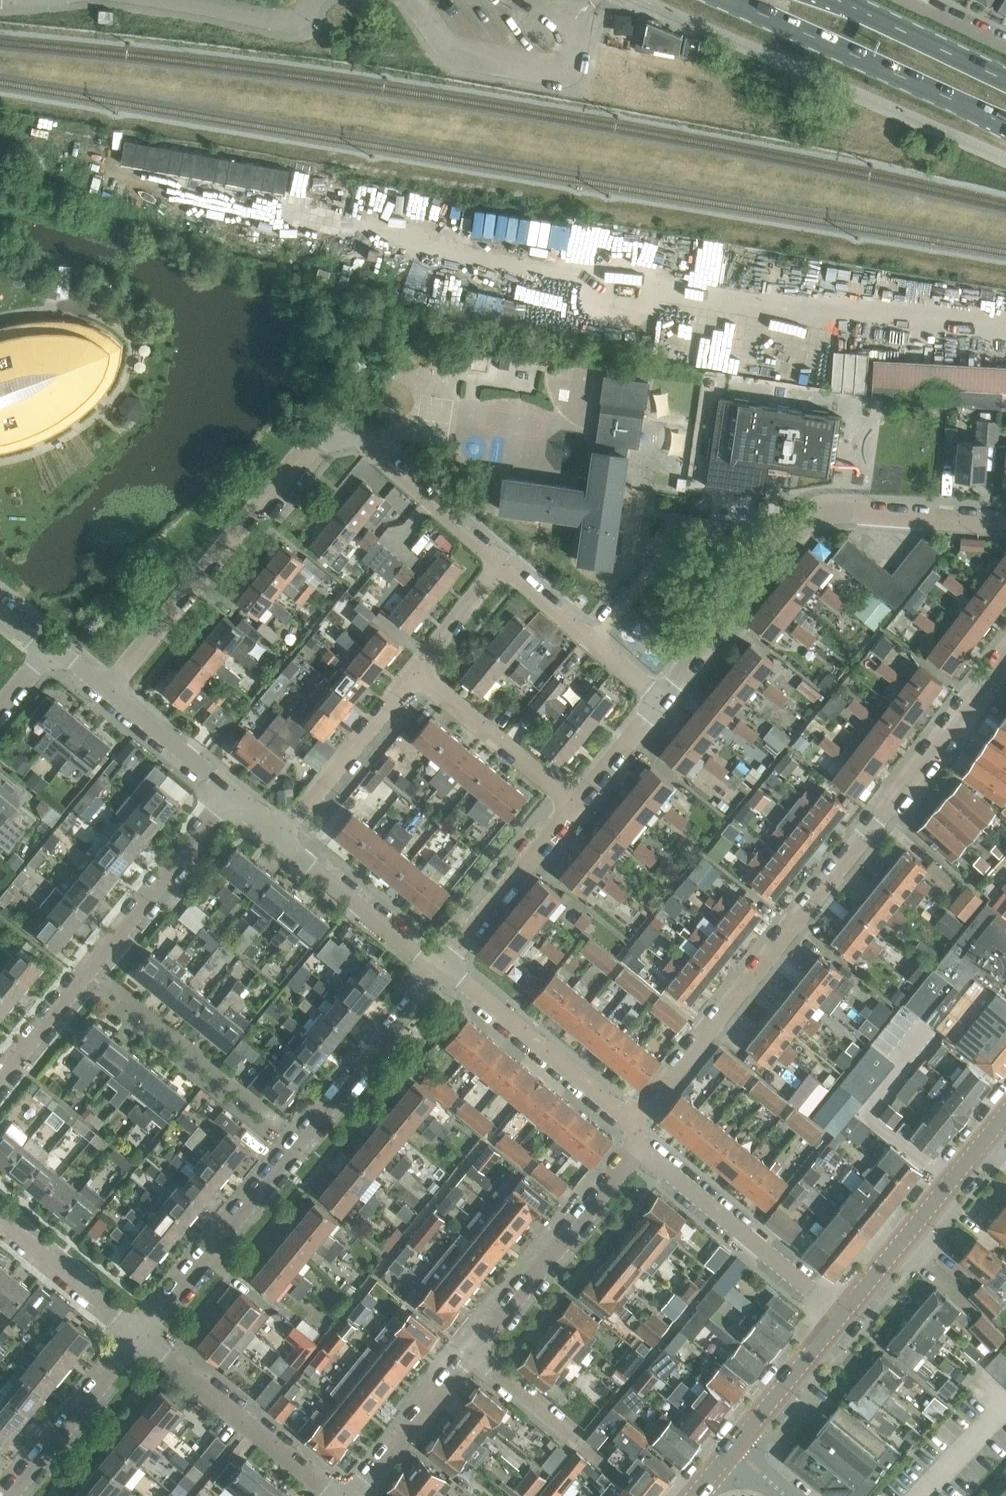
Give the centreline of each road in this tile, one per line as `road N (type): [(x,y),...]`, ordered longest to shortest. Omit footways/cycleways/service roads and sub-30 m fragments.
road 1 (residential): [(636,1137),(644,1114),(1005,651)]
road 2 (residential): [(110,695),(342,421),(503,565)]
road 3 (residential): [(139,1337),(443,969)]
road 4 (residential): [(357,1495),(628,1163),(636,1137)]
road 5 (residential): [(659,701),(795,535),(818,519),(1005,527)]
road 6 (residential): [(0,1075),(231,794)]
road 7 (primary): [(724,0),(1005,126)]
road 8 (residential): [(842,1314),(636,1137)]
road 9 (tertiary): [(842,1314),(1005,1113)]
road 10 (residential): [(636,1137),(621,1115),(443,969)]
road 11 (unclassified): [(407,0),(447,52),(555,78),(577,64),(580,13)]
road 12 (residential): [(331,1495),(139,1337)]
road 13 (residential): [(443,969),(574,807)]
road 14 (residential): [(443,969),(283,836)]
road 15 (residential): [(503,565),(659,701)]
road 16 (residential): [(574,807),(413,678)]
road 17 (residential): [(283,836),(413,678)]
road 18 (residential): [(10,1495),(139,1337)]
road 19 (primary): [(1005,79),(837,0)]
road 20 (tertiary): [(728,1453),(842,1314)]
road 21 (residential): [(139,1337),(0,1223)]
road 22 (residential): [(317,0),(291,23),(155,0)]
road 23 (residential): [(231,794),(110,695)]
road 24 (residential): [(413,678),(503,565)]
road 25 (residential): [(574,807),(659,701)]

